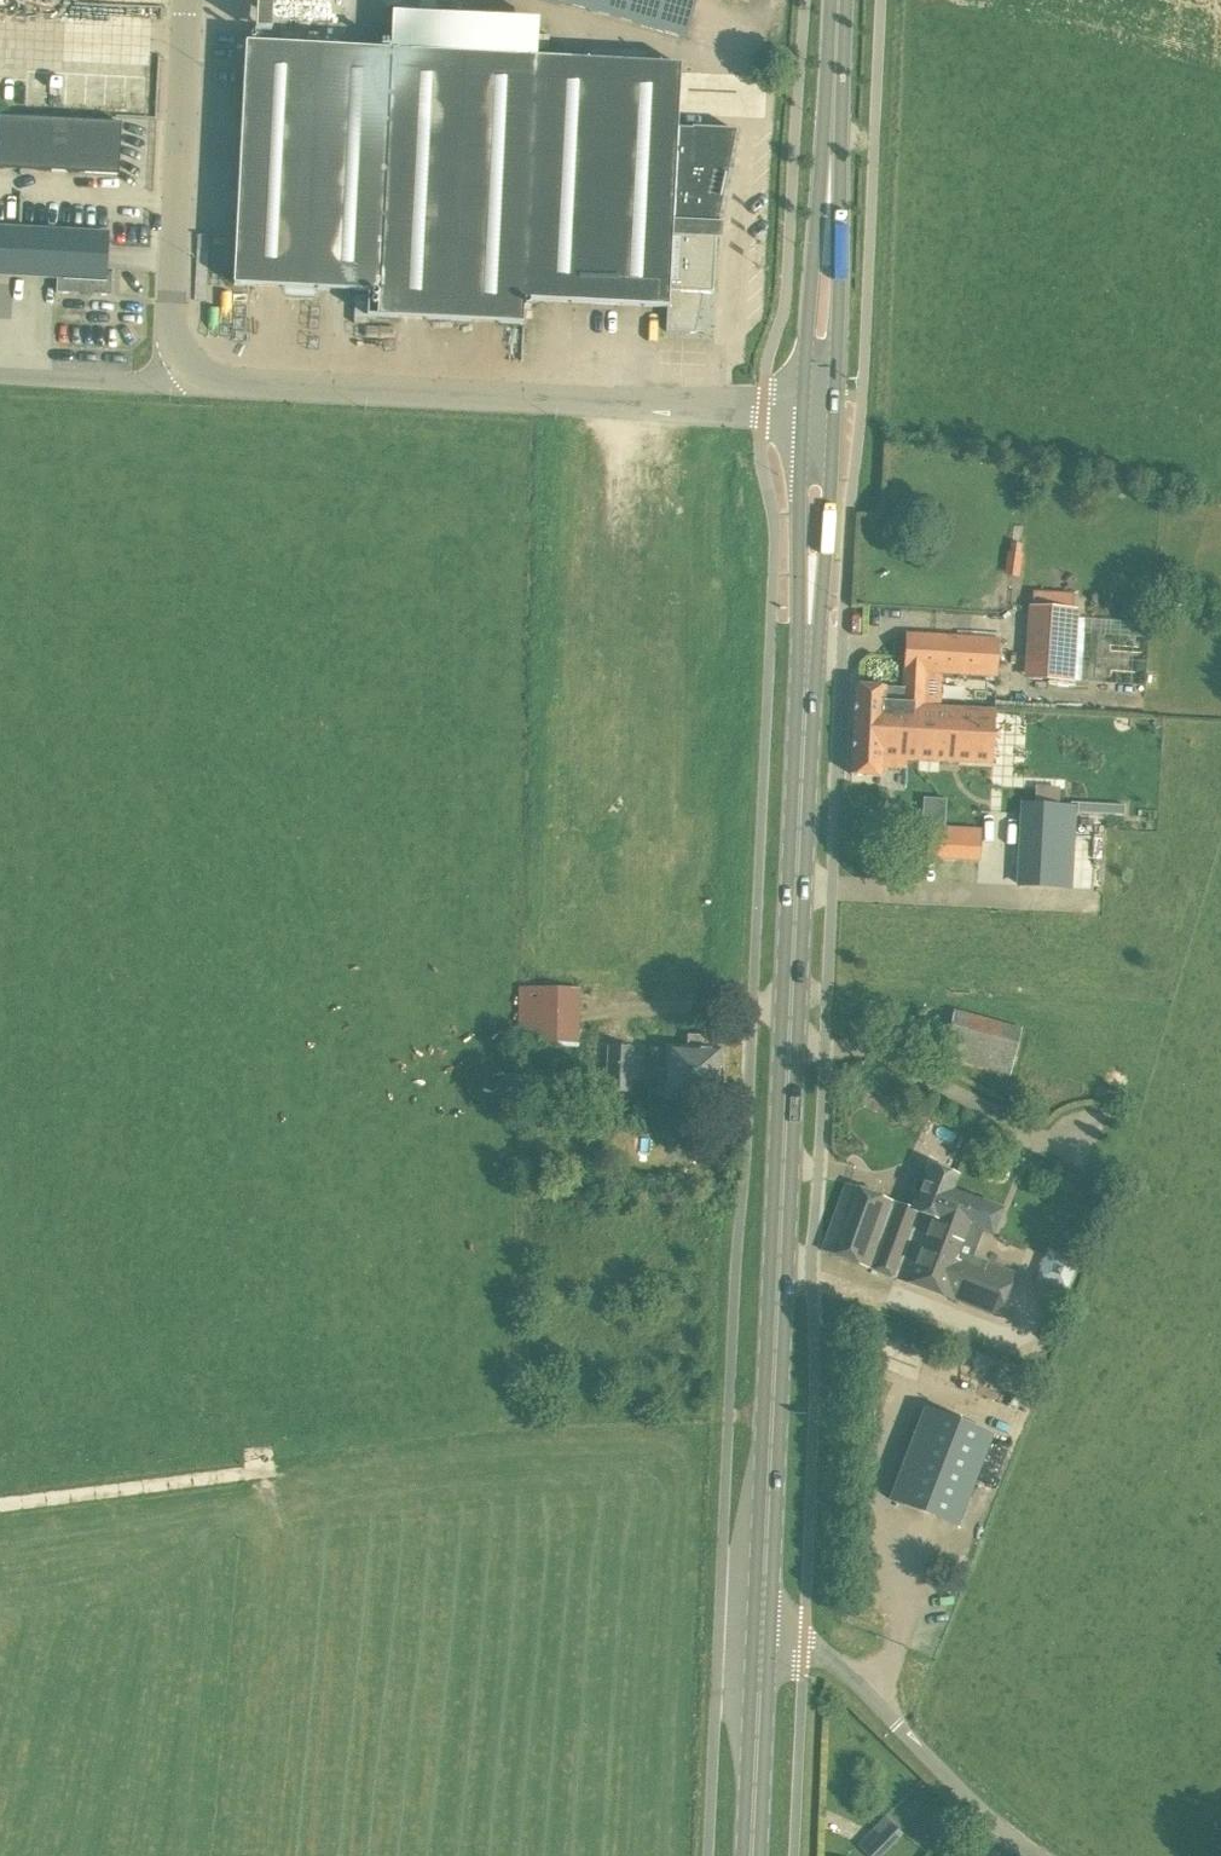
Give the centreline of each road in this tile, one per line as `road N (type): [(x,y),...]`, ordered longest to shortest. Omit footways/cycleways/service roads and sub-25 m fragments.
road 1 (primary): [(761,1645),(818,418)]
road 2 (unclassified): [(818,418),(175,384)]
road 3 (primary): [(818,418),(839,0)]
road 4 (unclassified): [(175,384),(190,0)]
road 5 (unclassified): [(1048,1855),(989,1812),(826,1657),(761,1645)]
road 6 (primary): [(752,1855),(761,1645)]
road 7 (unclassified): [(0,376),(175,384)]

